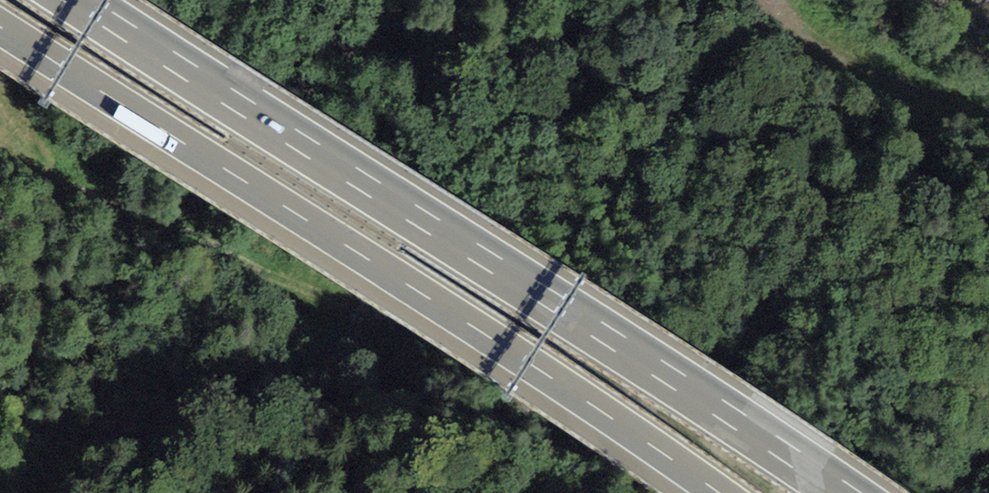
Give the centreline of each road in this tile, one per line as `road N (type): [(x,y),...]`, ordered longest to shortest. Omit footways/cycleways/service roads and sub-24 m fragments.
road 1 (motorway): [(846,492),(112,0)]
road 2 (motorway): [(0,26),(513,352),(719,492)]
road 3 (track): [(0,102),(33,151),(127,209),(269,268),(319,299),(404,319)]
road 4 (track): [(337,0),(365,14),(375,30),(360,51),(317,55),(225,46),(168,0)]

